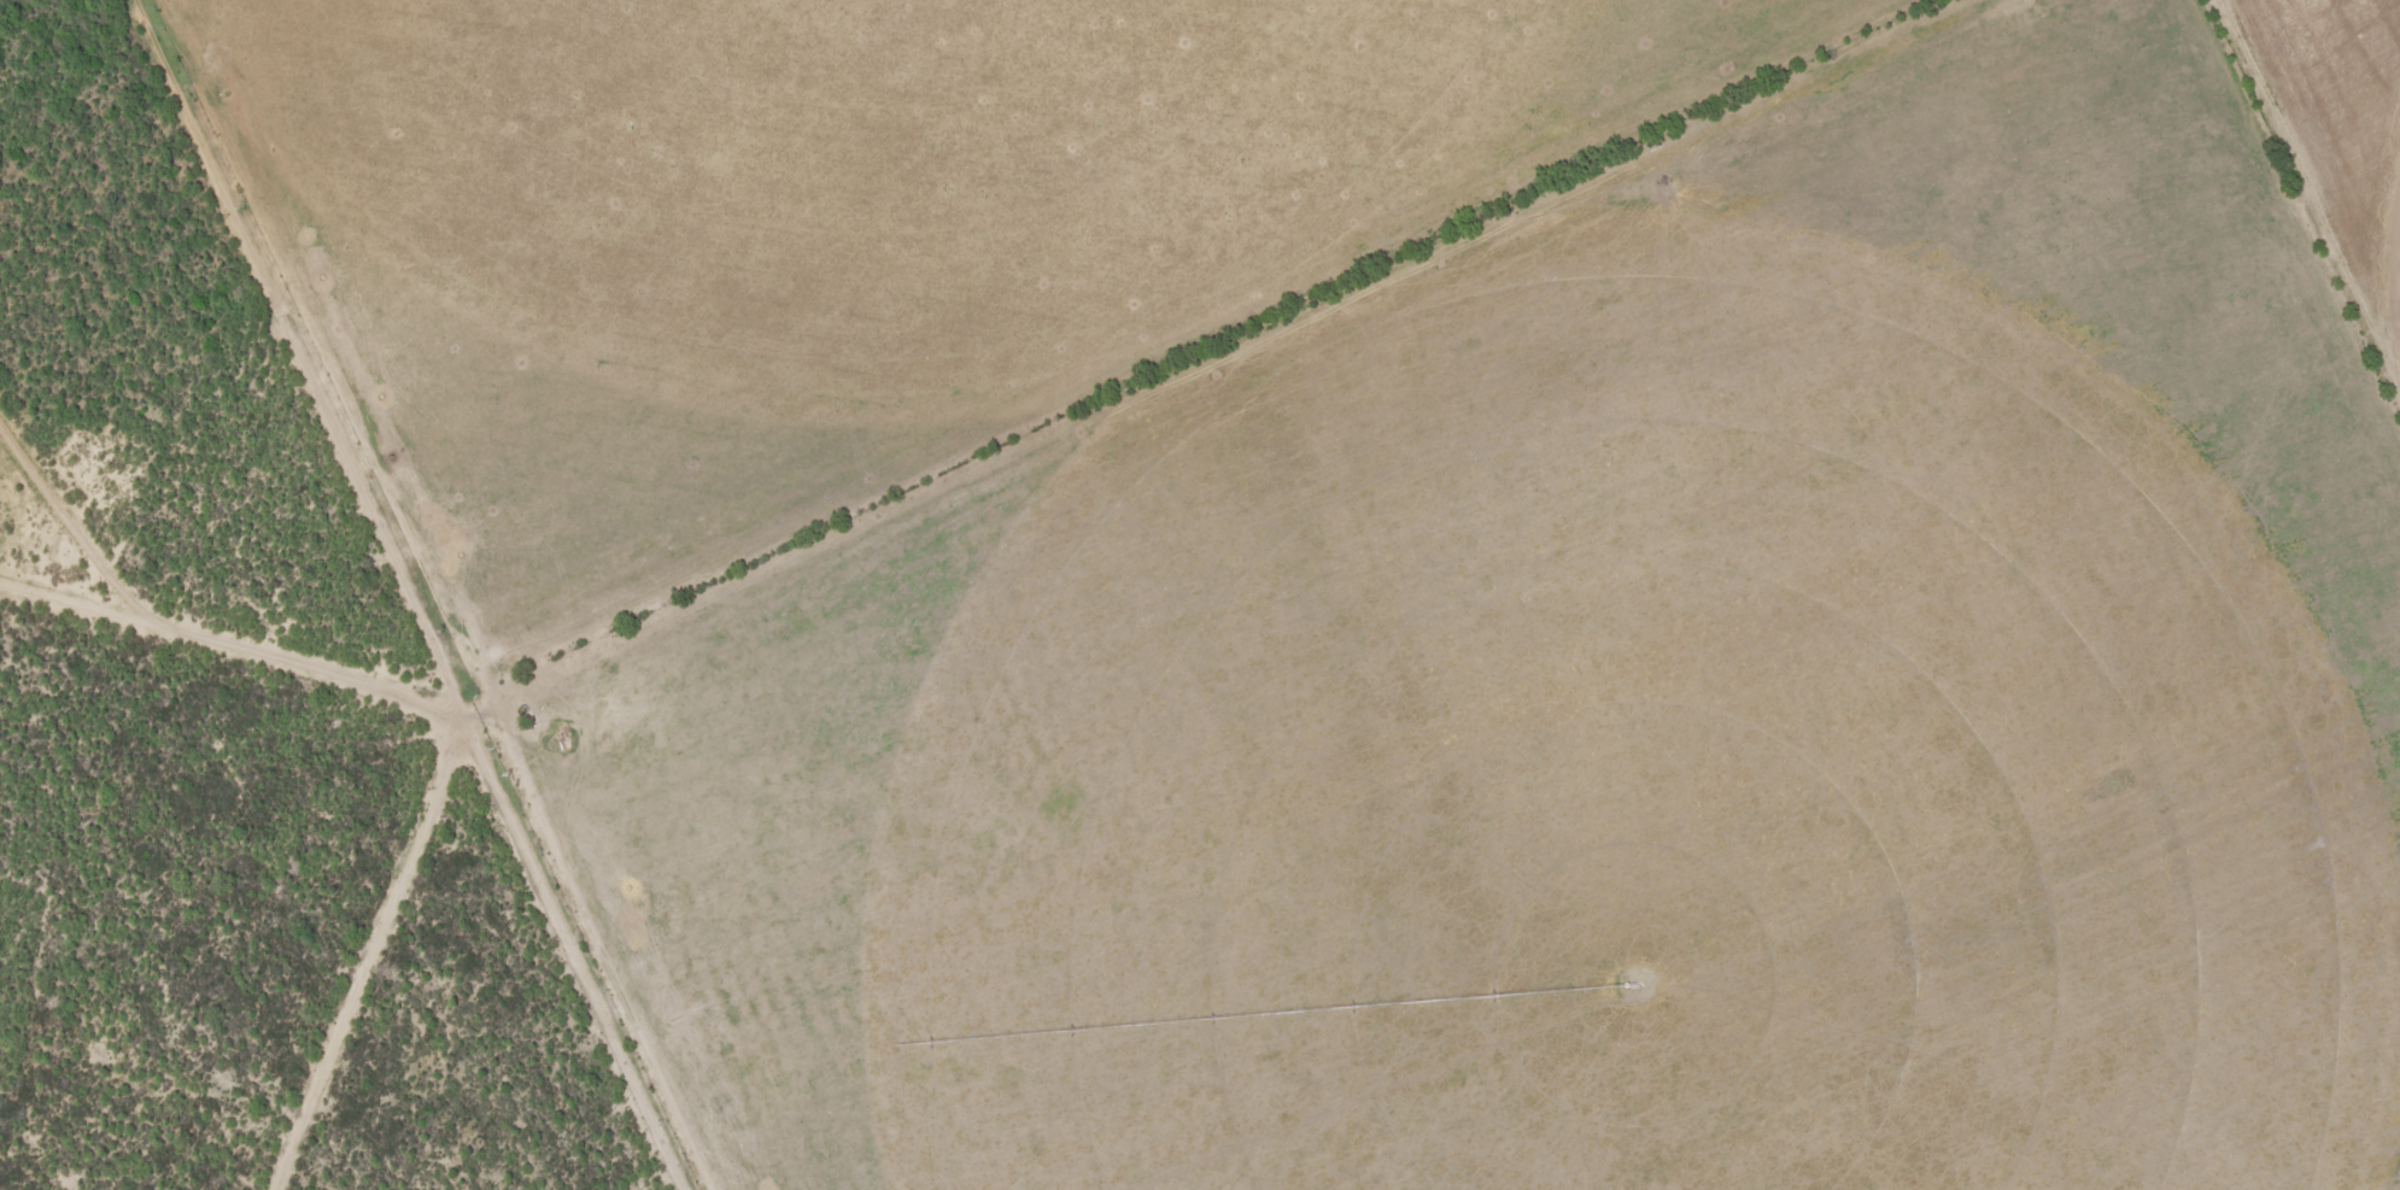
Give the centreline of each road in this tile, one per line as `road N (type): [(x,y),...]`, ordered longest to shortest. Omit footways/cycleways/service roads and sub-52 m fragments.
road 1 (residential): [(742,0),(528,608),(517,691)]
road 2 (track): [(281,1189),(434,786),(507,721)]

